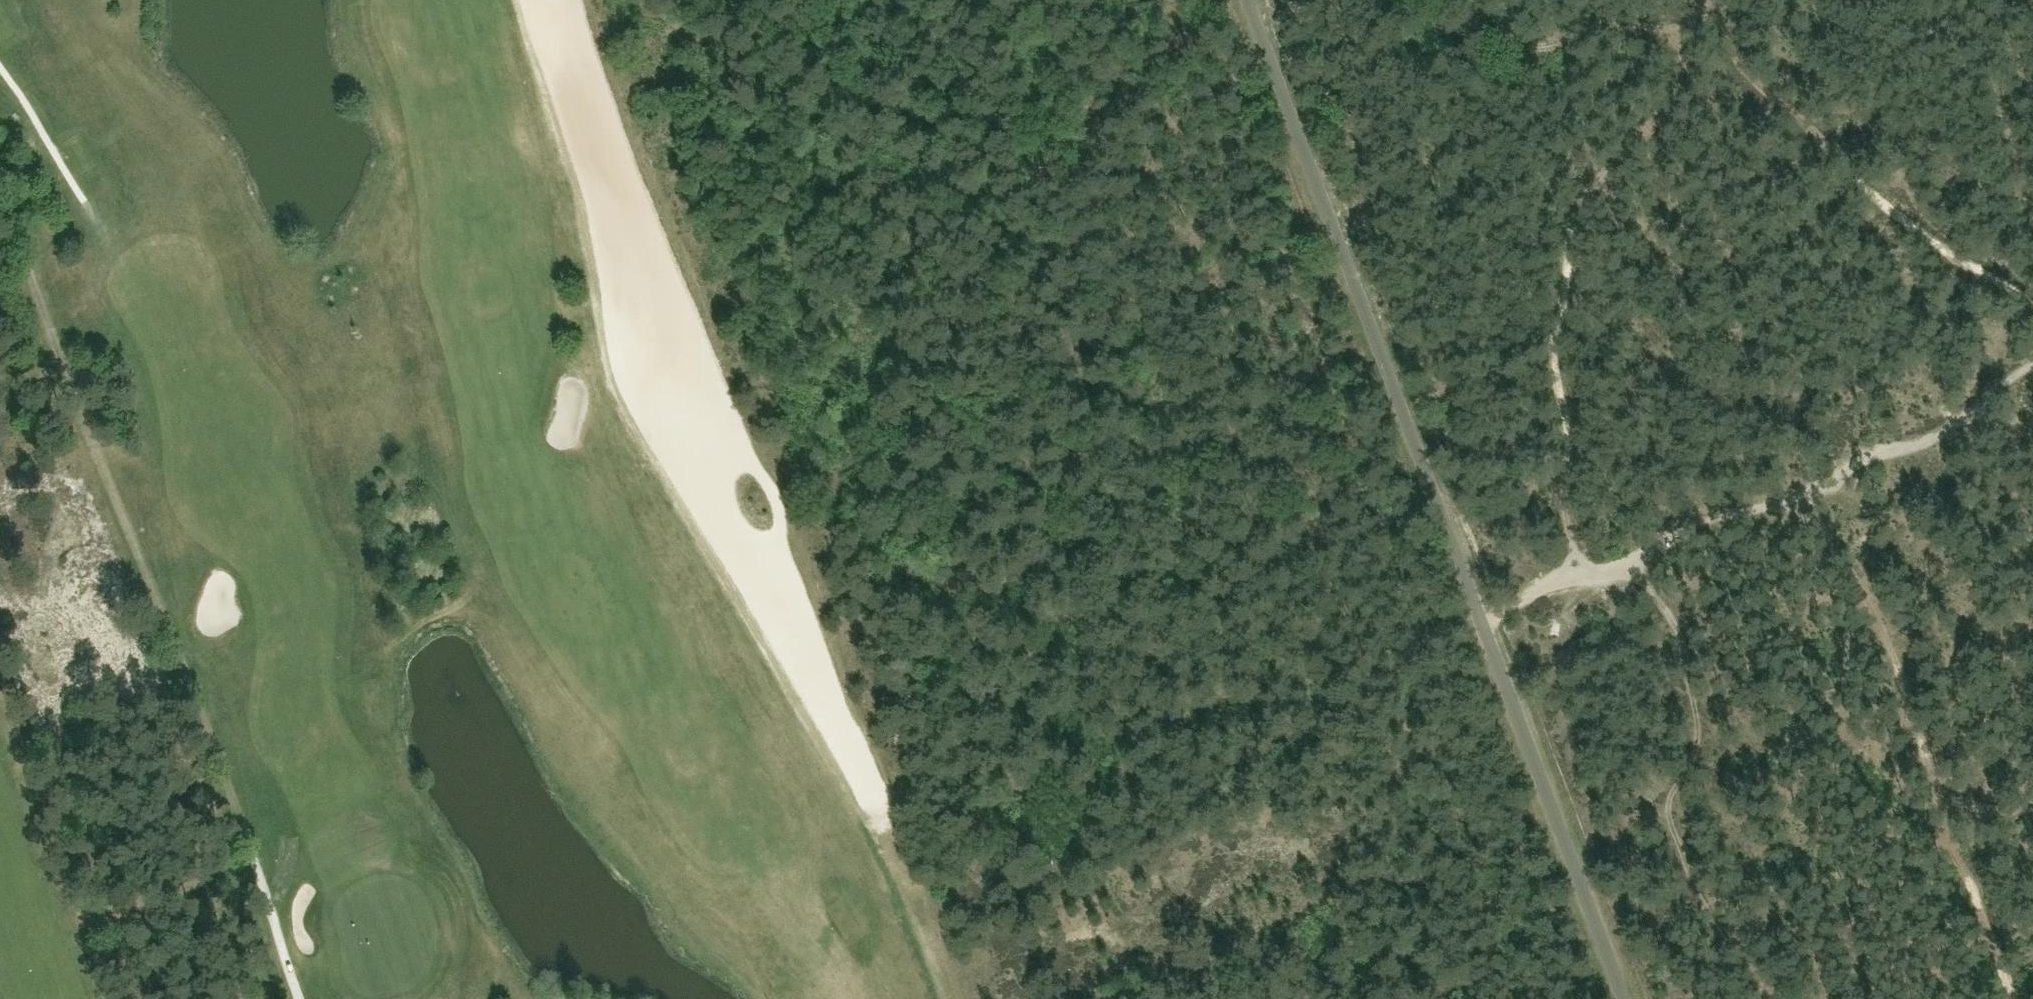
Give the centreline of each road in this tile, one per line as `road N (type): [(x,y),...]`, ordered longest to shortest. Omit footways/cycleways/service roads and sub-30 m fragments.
road 1 (unclassified): [(1624,998),(1246,0)]
road 2 (track): [(2032,366),(1952,425),(1622,566),(1542,588),(1479,621)]

